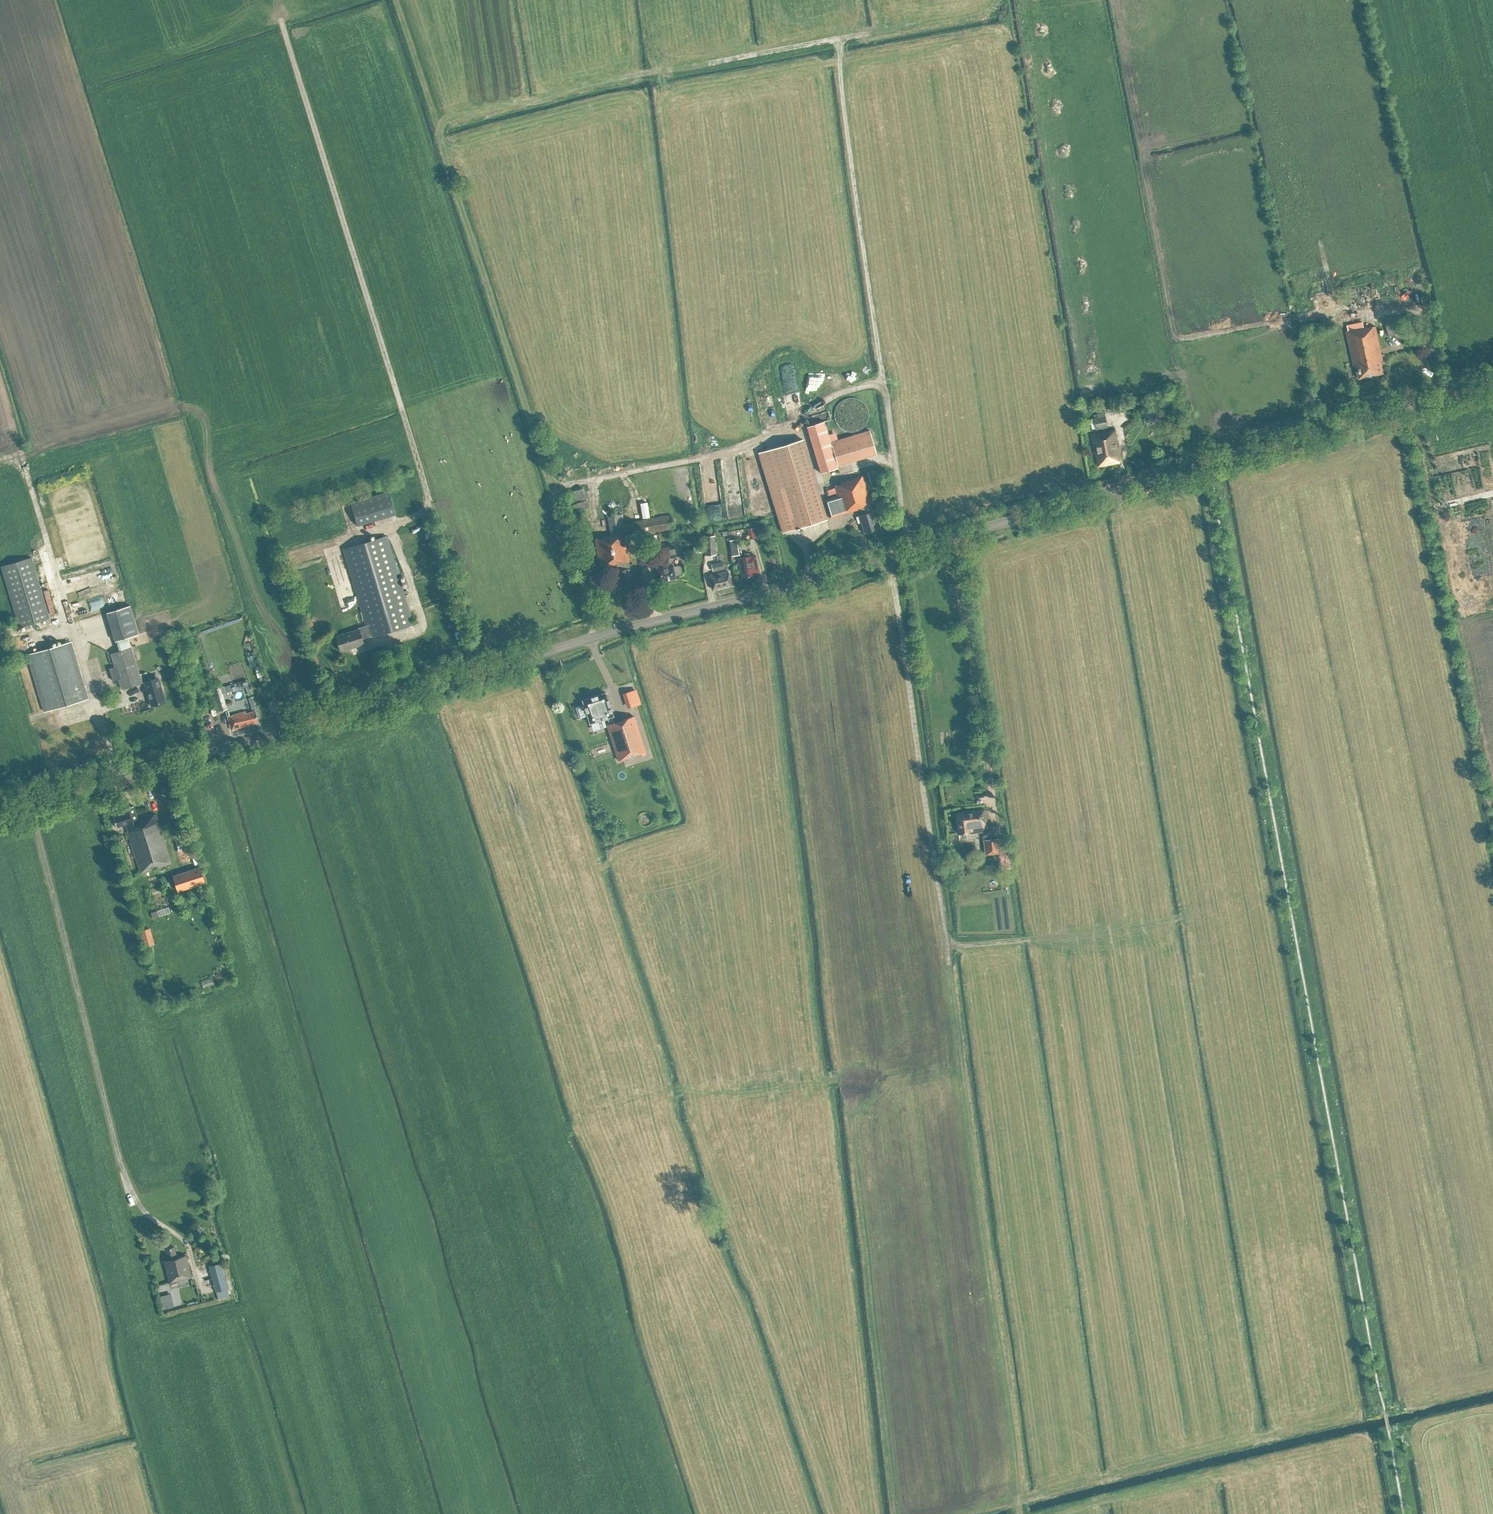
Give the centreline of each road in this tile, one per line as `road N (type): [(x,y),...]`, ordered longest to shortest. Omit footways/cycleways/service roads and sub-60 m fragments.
road 1 (tertiary): [(0,815),(305,730),(601,634),(1492,385)]
road 2 (track): [(893,554),(949,948),(1030,940)]
road 3 (track): [(956,537),(992,787)]

